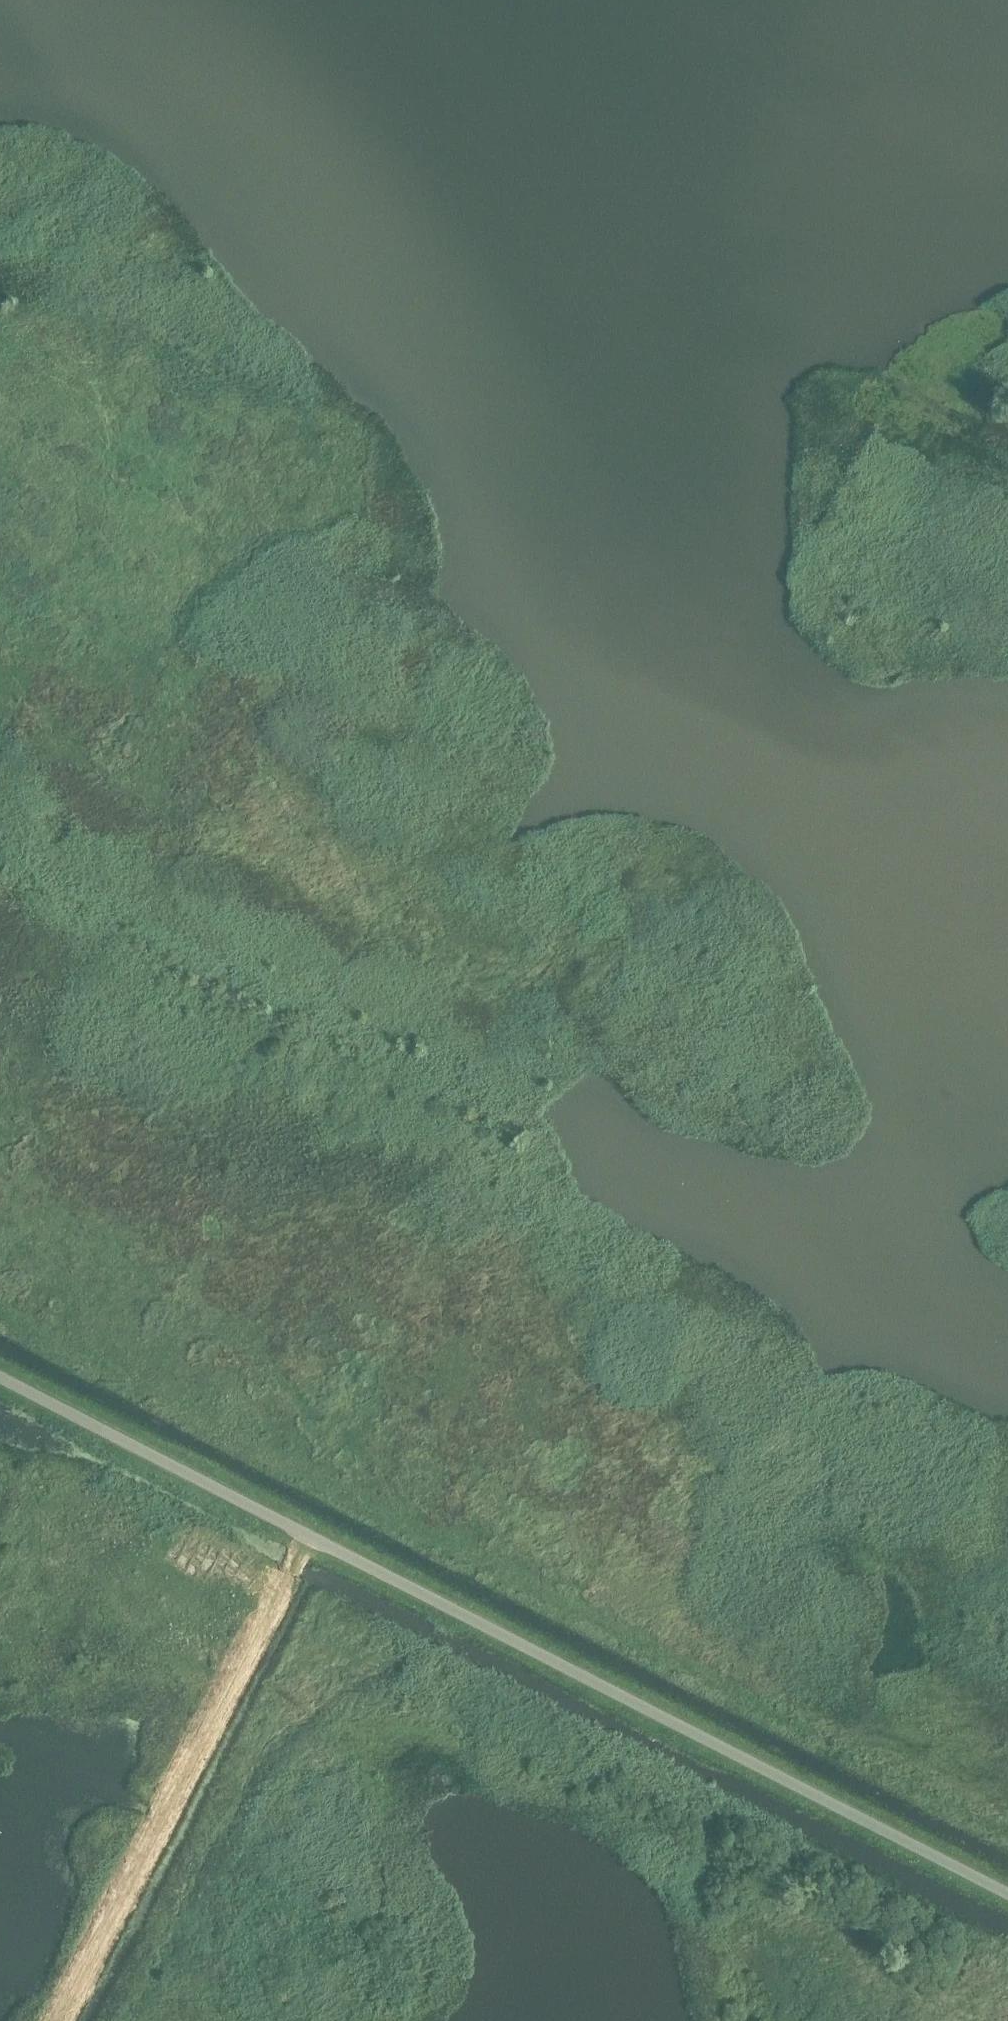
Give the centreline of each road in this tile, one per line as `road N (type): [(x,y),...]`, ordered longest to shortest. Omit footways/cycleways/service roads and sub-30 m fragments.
road 1 (track): [(65,2020),(310,1535)]

